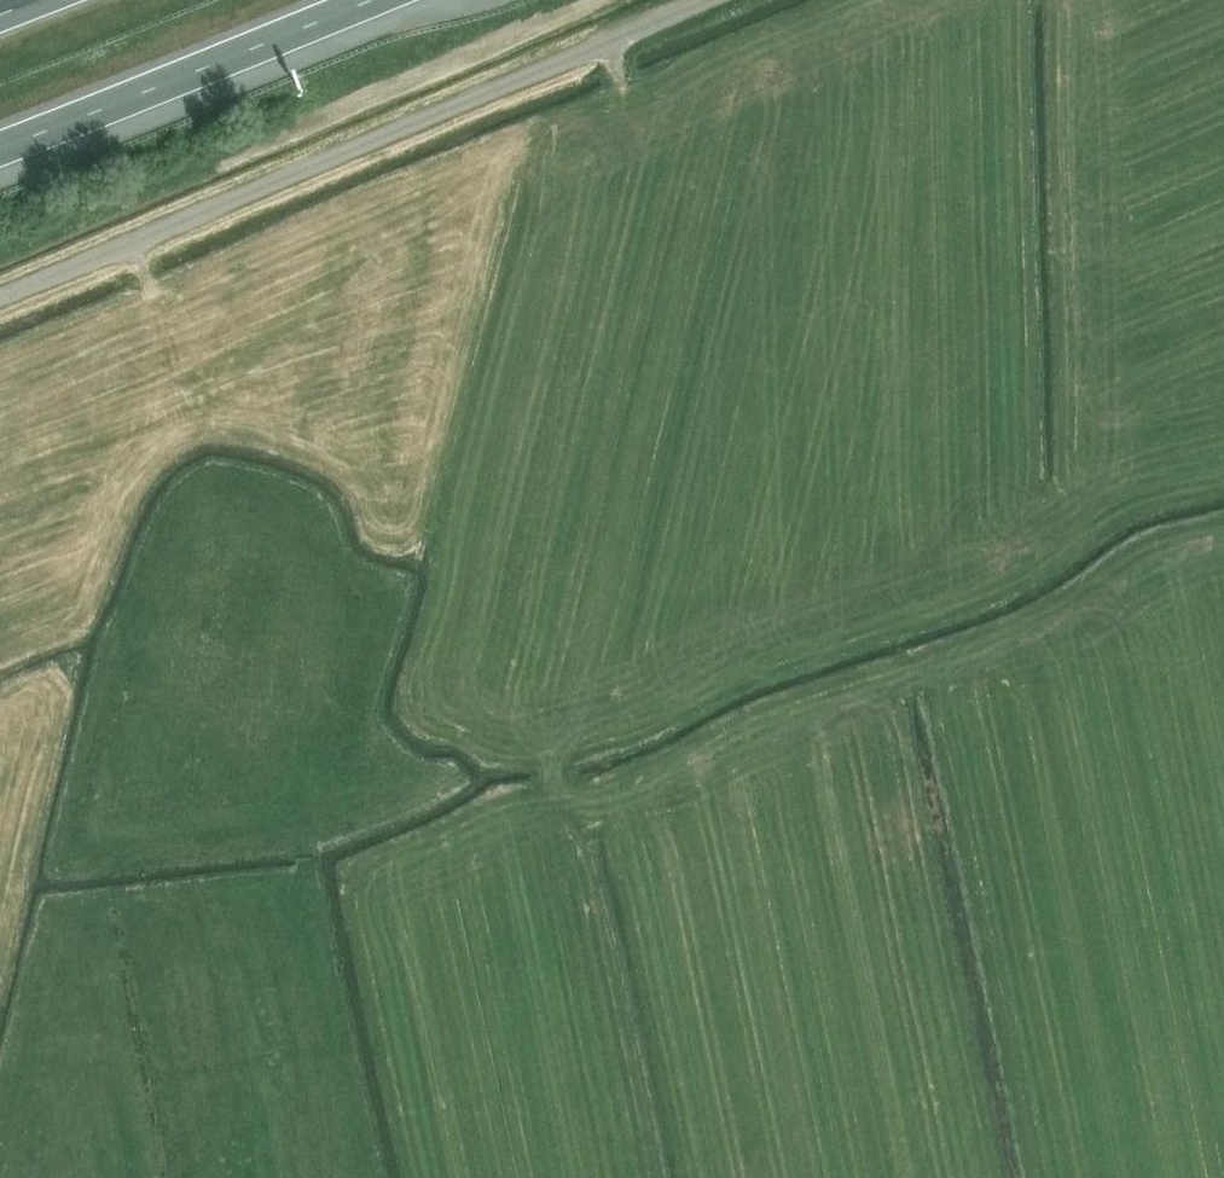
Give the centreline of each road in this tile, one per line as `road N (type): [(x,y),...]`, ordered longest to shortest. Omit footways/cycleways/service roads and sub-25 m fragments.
road 1 (unclassified): [(0,294),(702,0)]
road 2 (motorway): [(0,147),(370,0)]

